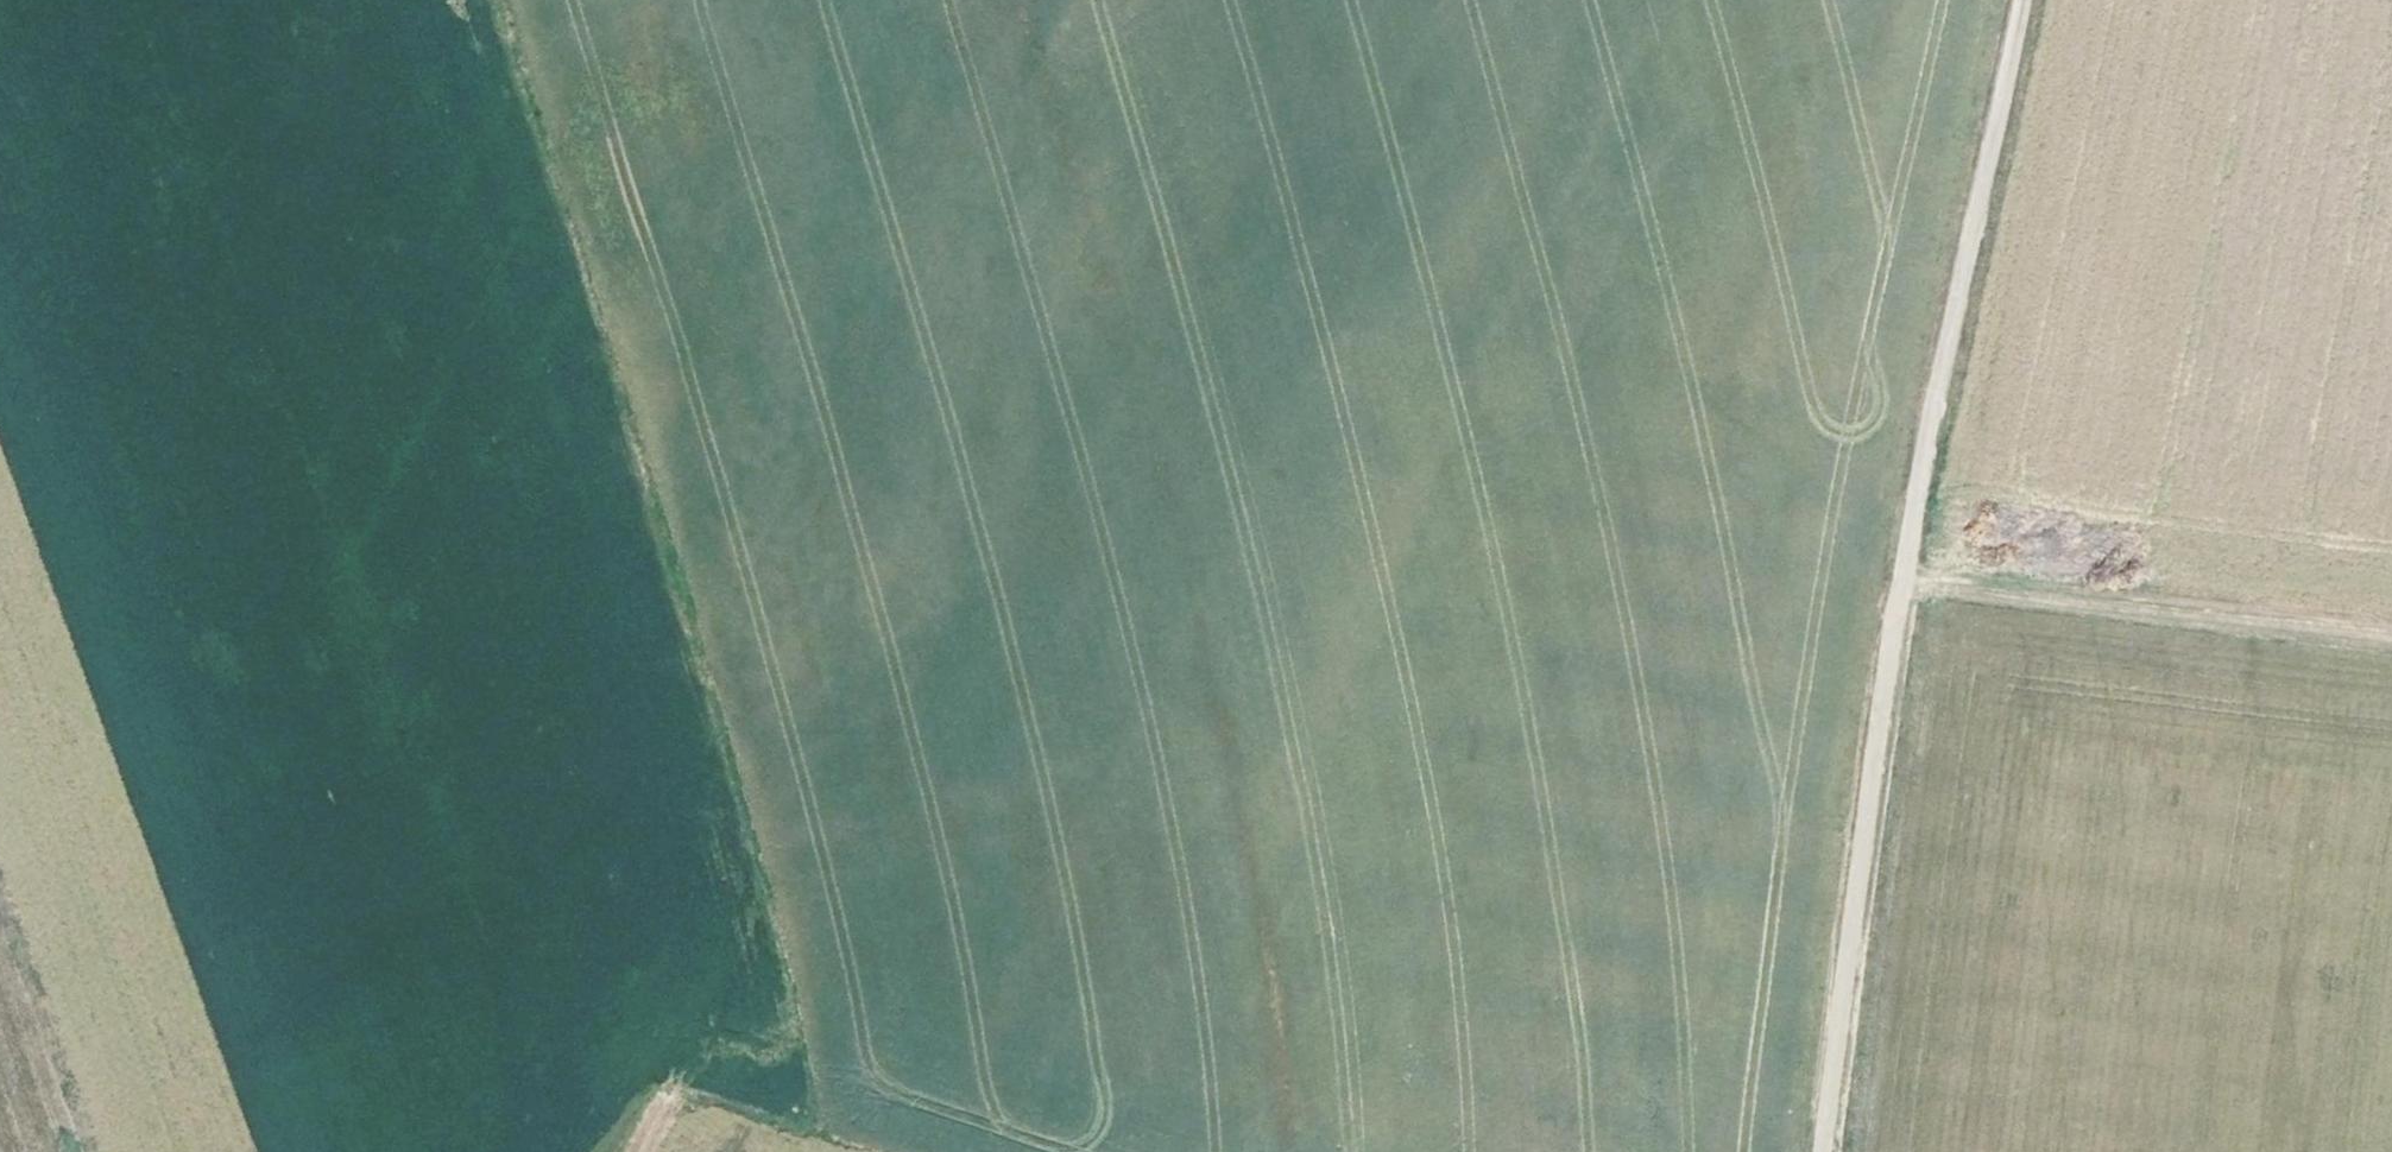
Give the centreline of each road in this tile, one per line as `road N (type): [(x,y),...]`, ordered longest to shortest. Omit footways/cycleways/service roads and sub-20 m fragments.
road 1 (track): [(1818,1151),(1857,835),(2022,0)]

